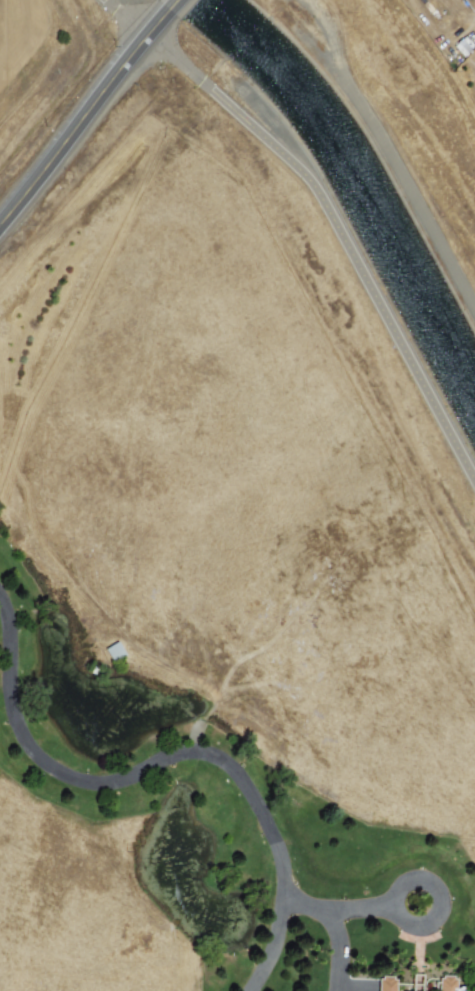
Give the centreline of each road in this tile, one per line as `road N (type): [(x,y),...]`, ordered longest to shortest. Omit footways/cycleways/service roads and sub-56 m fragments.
road 1 (primary): [(167,9),(0,212)]

